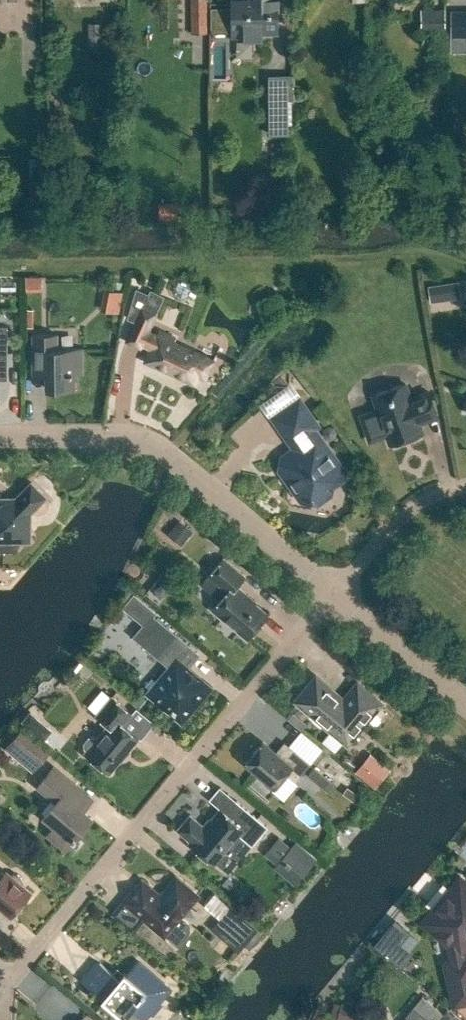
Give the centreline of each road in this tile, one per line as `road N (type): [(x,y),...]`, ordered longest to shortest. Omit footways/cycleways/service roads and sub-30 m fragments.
road 1 (residential): [(0,991),(332,593)]
road 2 (residential): [(332,593),(148,440),(0,437)]
road 3 (residential): [(465,485),(405,511),(332,593)]
road 4 (residential): [(465,701),(332,593)]

